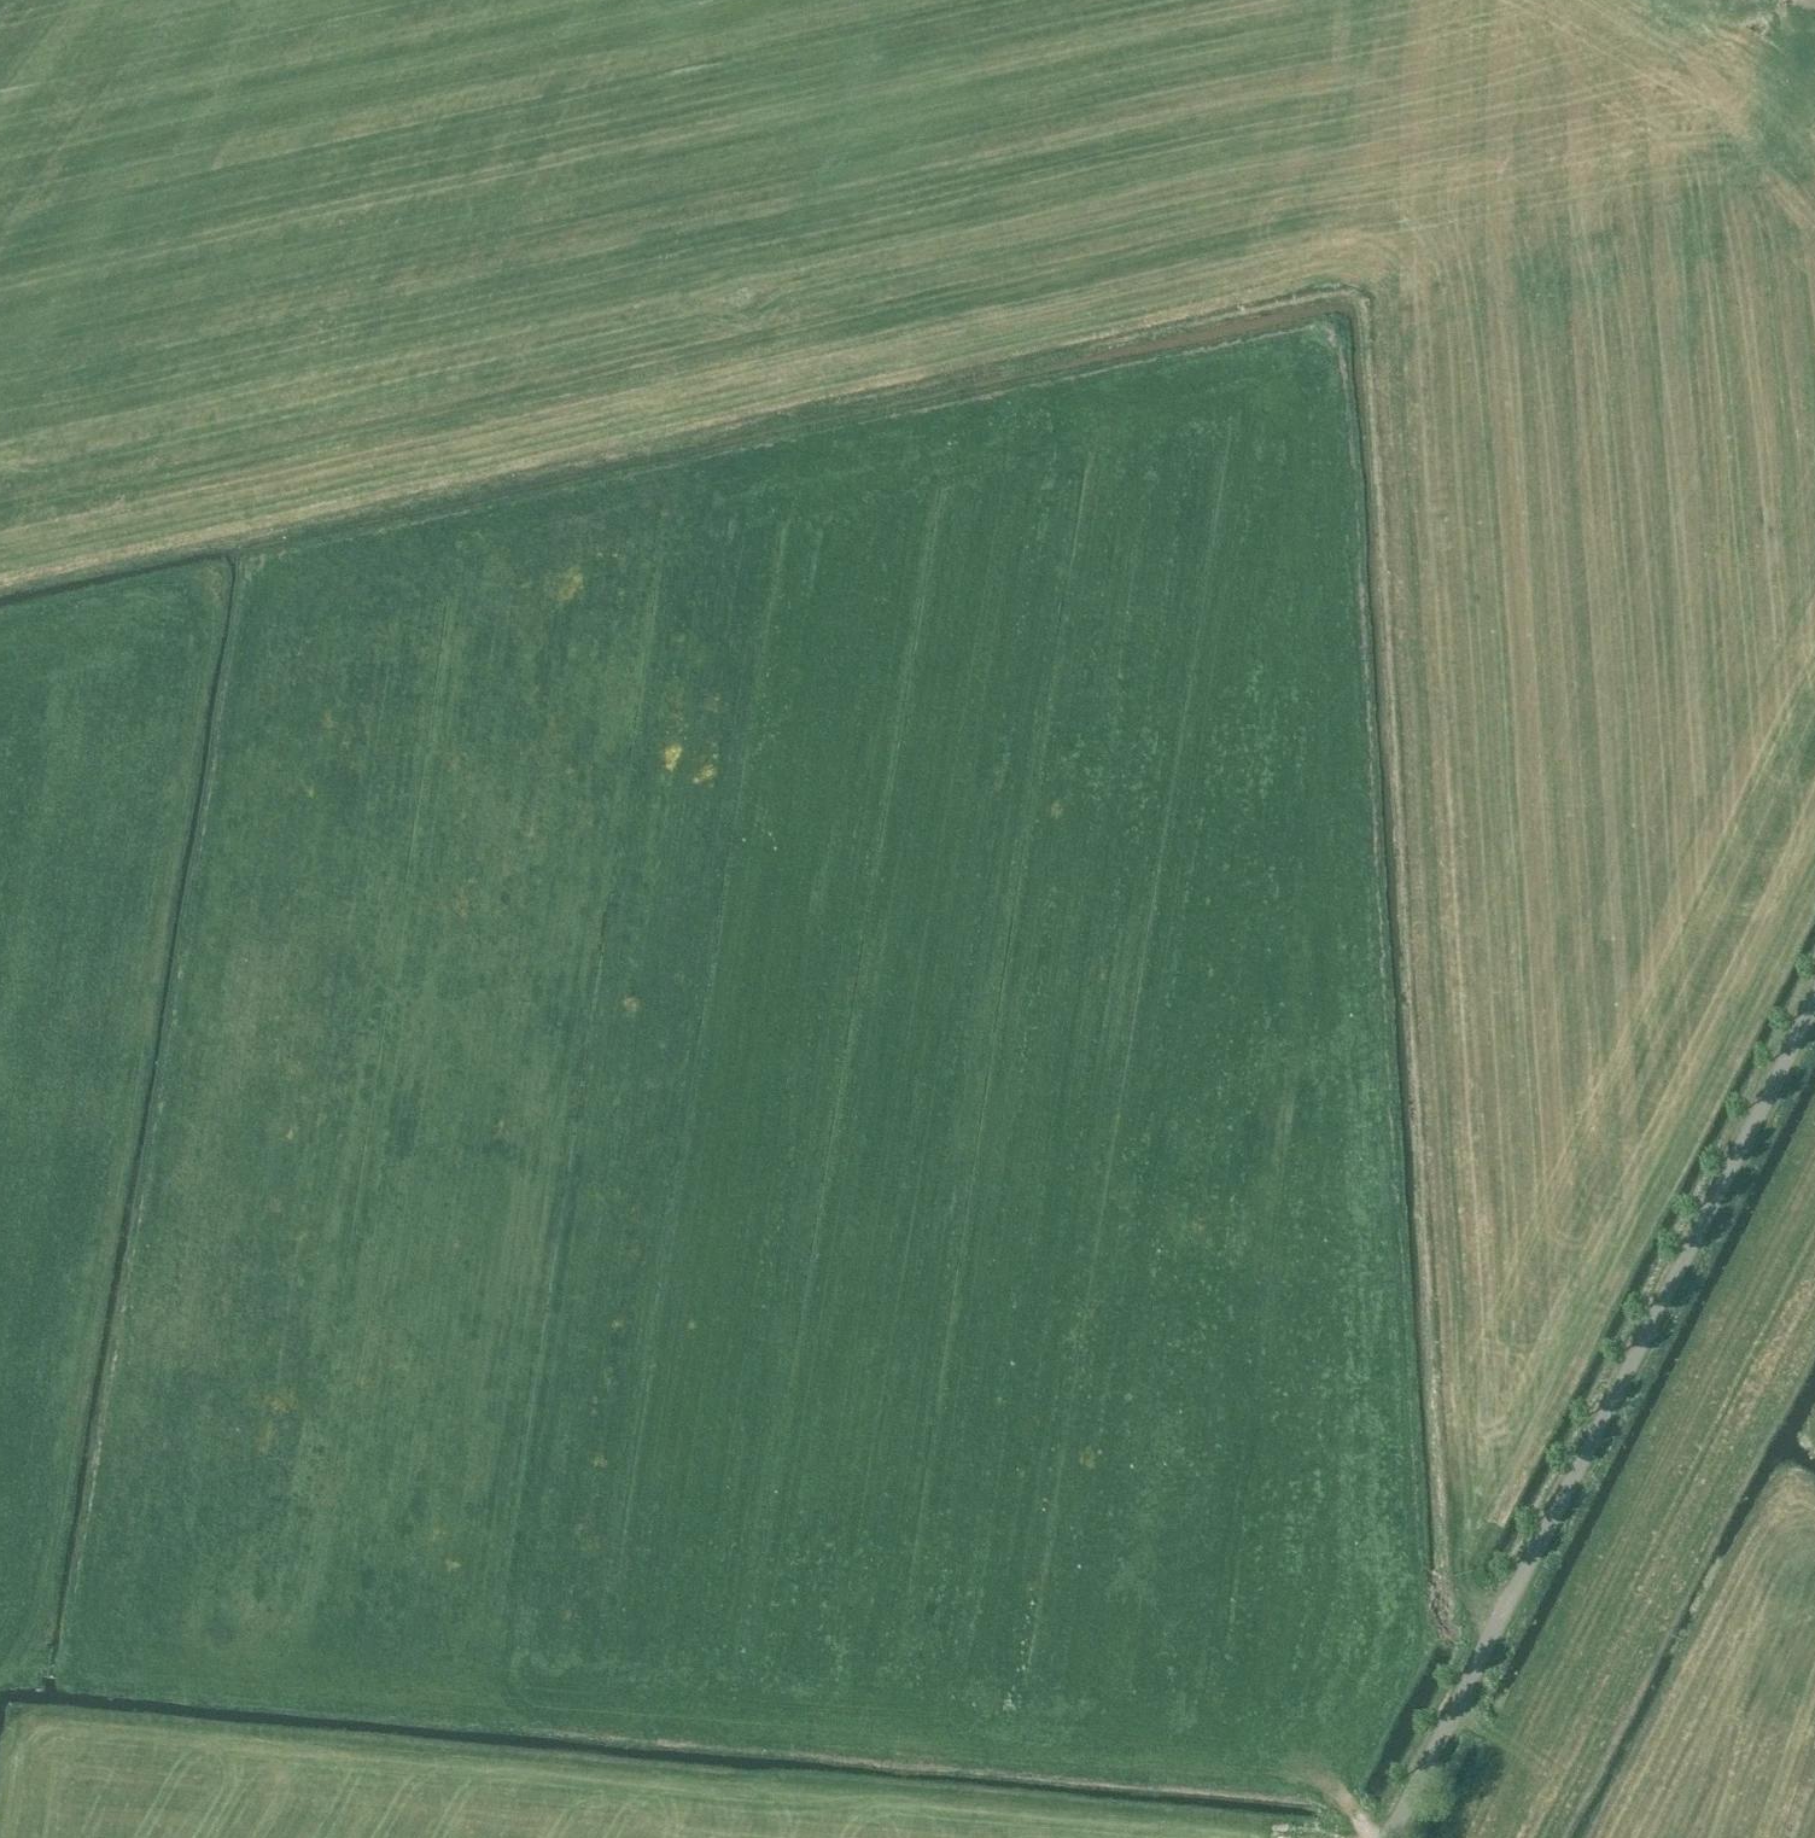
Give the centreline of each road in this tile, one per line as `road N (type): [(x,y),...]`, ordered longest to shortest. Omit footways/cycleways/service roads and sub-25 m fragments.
road 1 (unclassified): [(1391,1837),(1814,998)]

